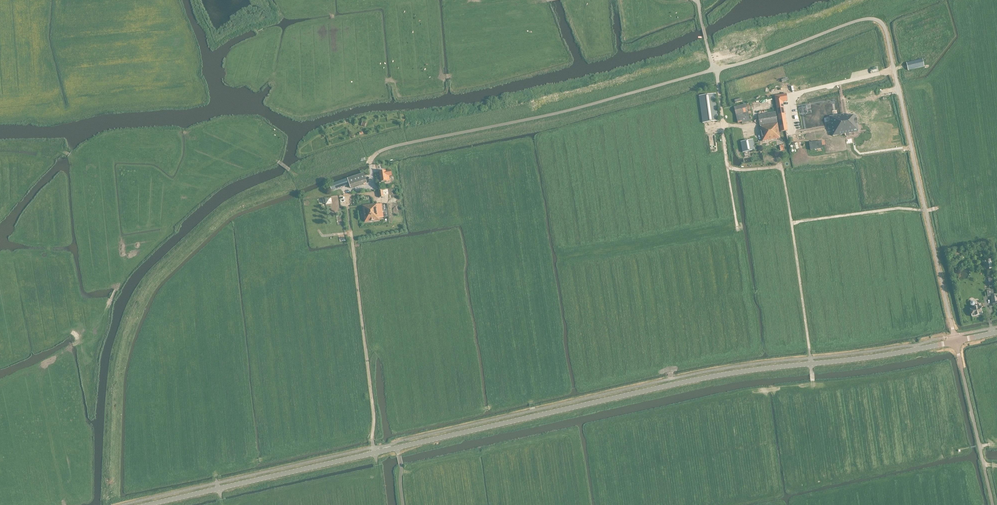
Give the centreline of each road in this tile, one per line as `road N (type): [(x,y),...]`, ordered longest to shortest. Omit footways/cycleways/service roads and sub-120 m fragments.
road 1 (tertiary): [(398,448),(708,376),(956,341)]
road 2 (unclassified): [(956,341),(885,26),(862,19),(714,69)]
road 3 (unclassified): [(373,187),(373,158),(387,148),(714,69)]
road 4 (track): [(996,182),(926,210),(792,223),(814,389)]
road 5 (track): [(373,187),(347,192),(378,465)]
road 6 (tertiary): [(141,504),(398,448)]
road 7 (unclassified): [(994,504),(956,341)]
road 8 (track): [(378,153),(304,179),(267,154)]

